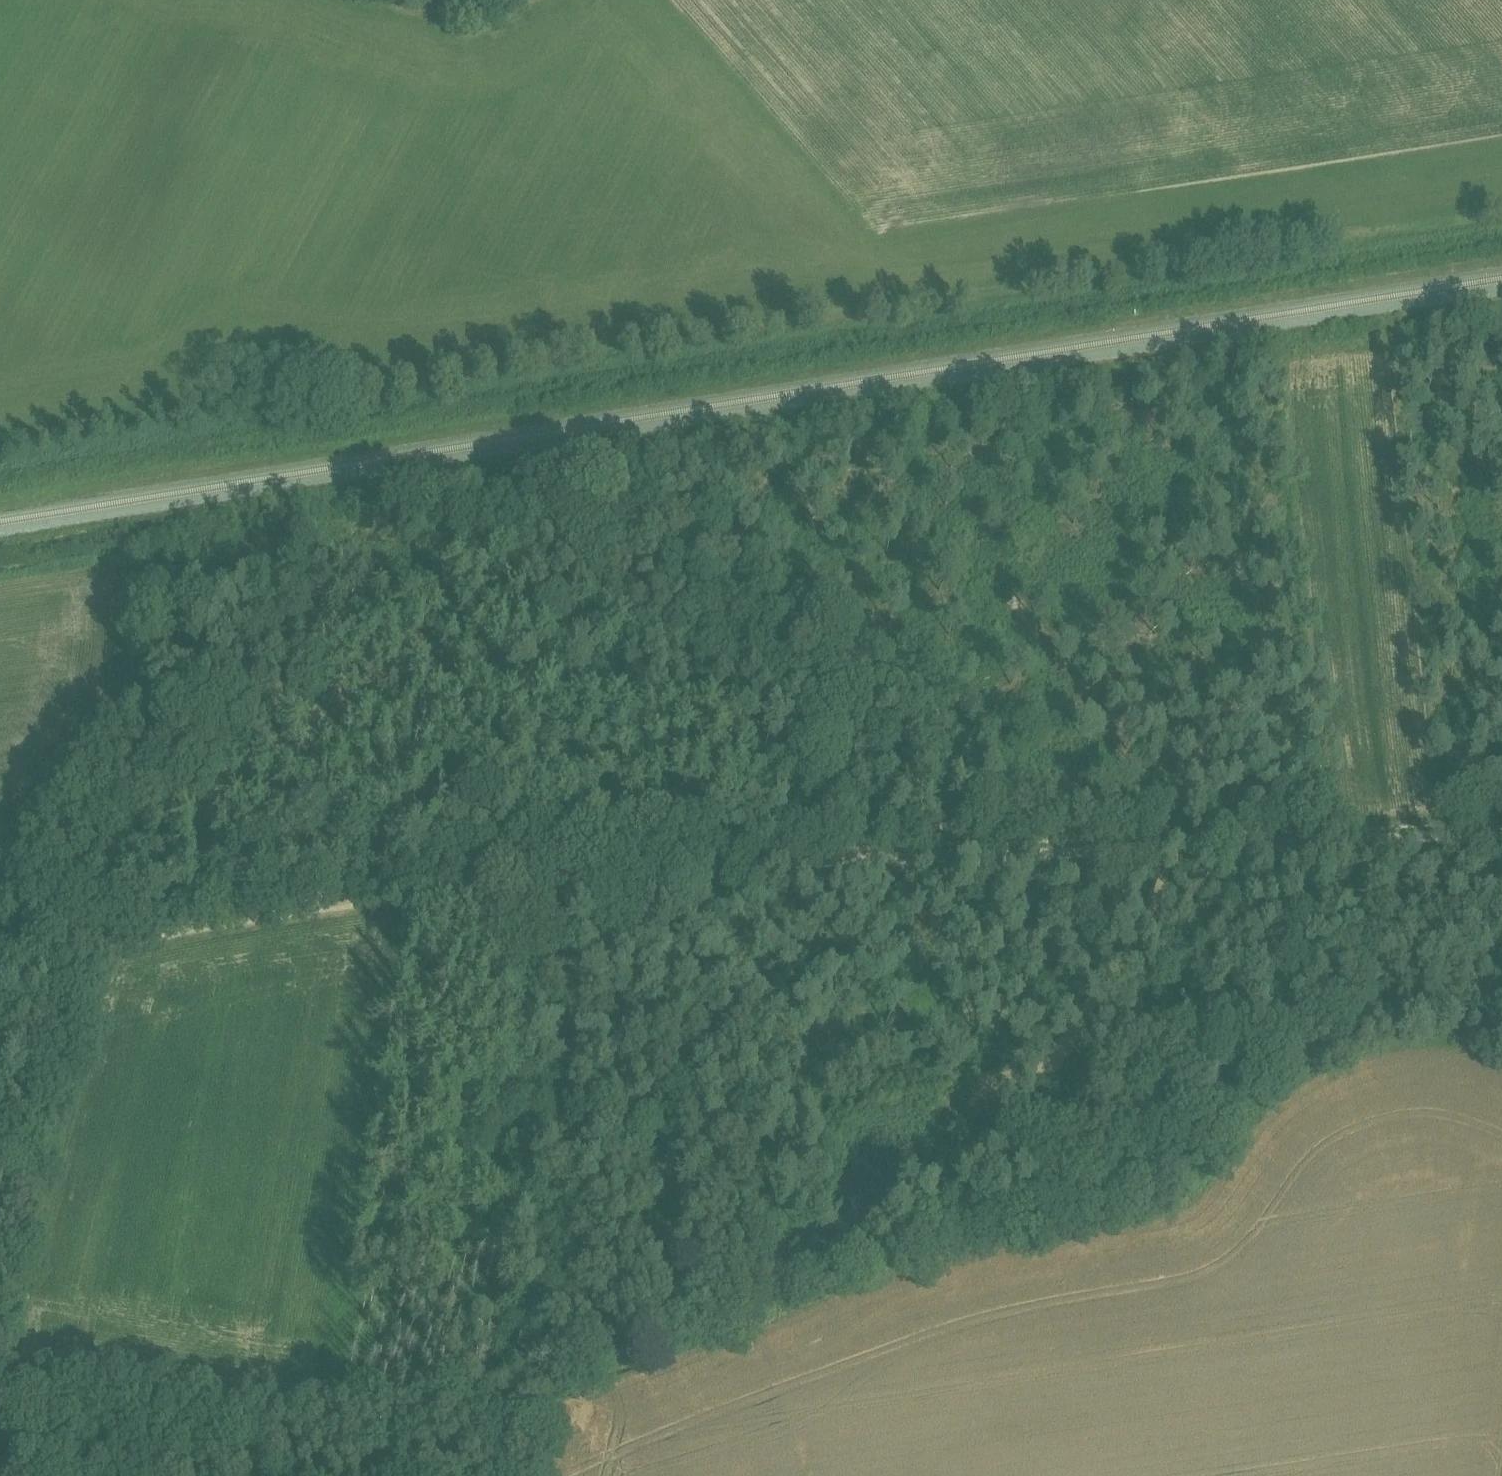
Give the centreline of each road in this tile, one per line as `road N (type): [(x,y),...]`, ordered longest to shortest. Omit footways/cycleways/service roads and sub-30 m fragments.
road 1 (track): [(1501,829),(649,875),(447,894),(0,975)]
road 2 (track): [(946,860),(902,741),(760,649),(553,542),(200,798),(108,878),(93,956)]
road 3 (track): [(999,857),(958,1008),(922,1073)]

